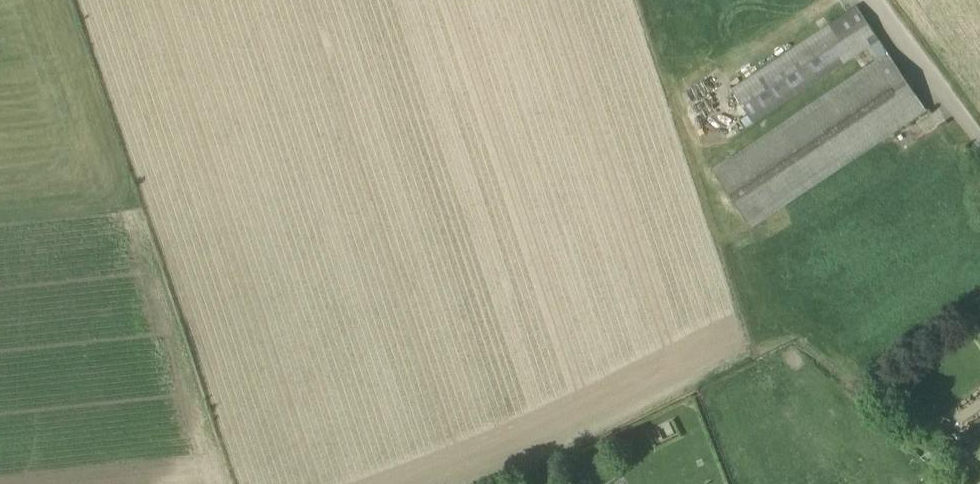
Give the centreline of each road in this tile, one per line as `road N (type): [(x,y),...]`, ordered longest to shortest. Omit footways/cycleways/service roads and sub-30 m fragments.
road 1 (unclassified): [(979,103),(913,0)]

